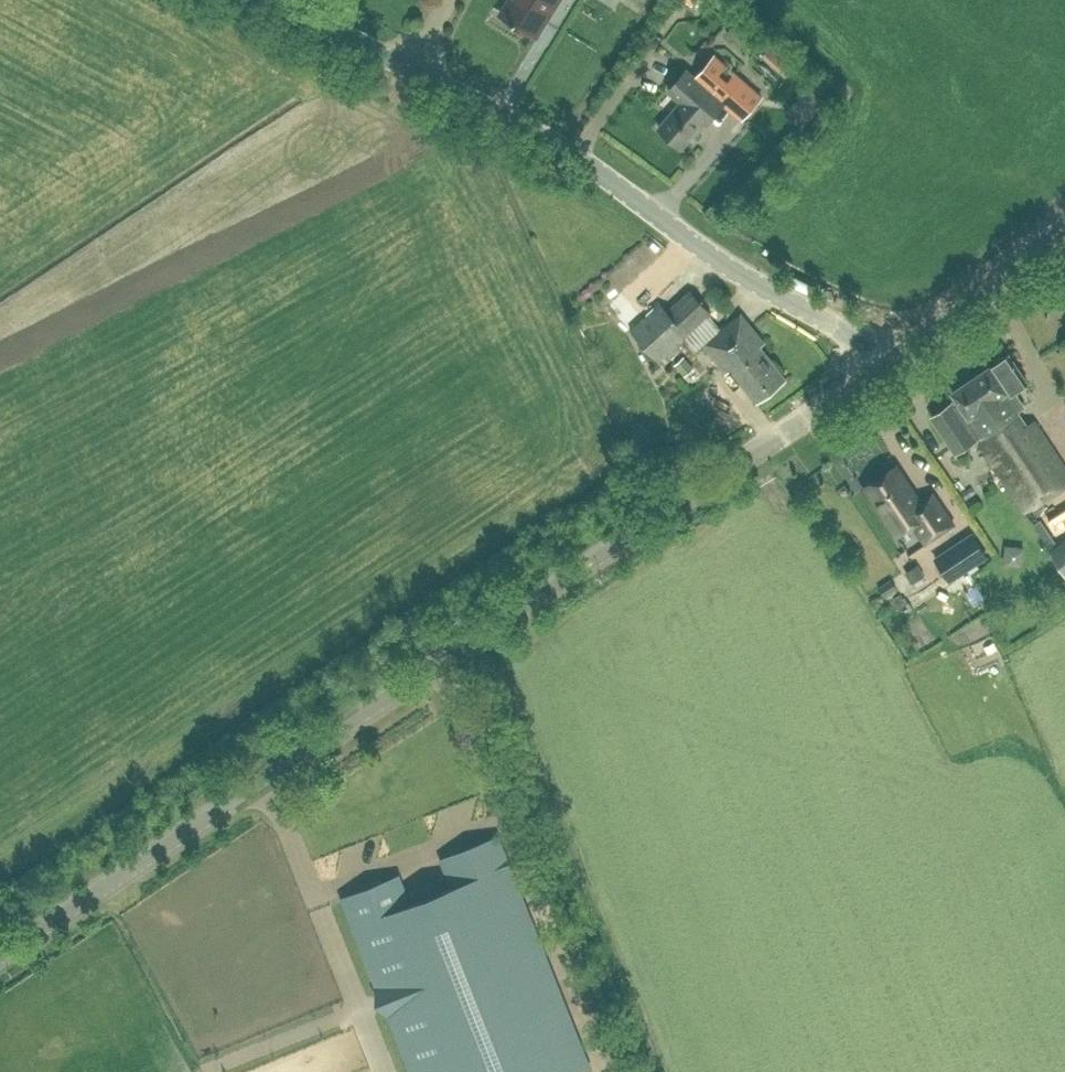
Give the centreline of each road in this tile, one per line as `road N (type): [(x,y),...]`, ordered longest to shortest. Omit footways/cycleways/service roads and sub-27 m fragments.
road 1 (tertiary): [(0,955),(883,361)]
road 2 (tertiary): [(883,361),(564,143),(275,0)]
road 3 (track): [(646,1071),(474,638)]
road 4 (tertiary): [(883,361),(1064,224)]

